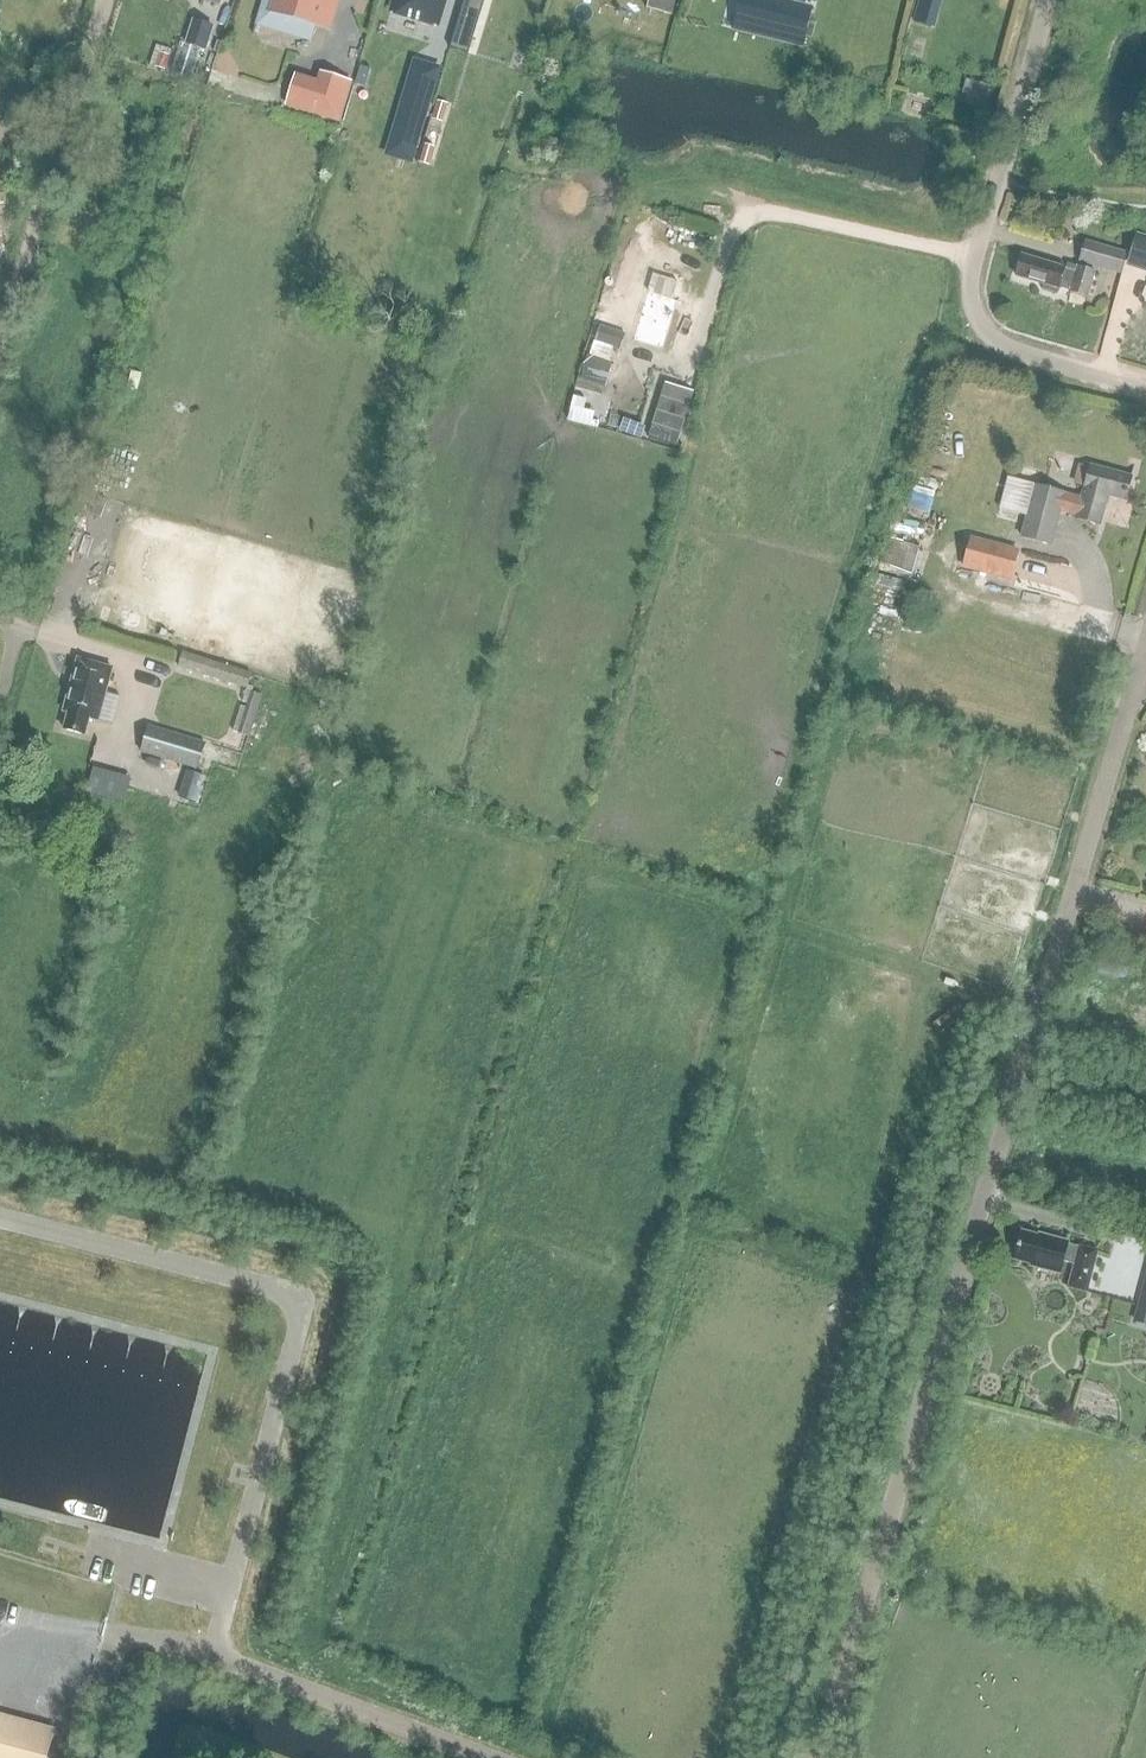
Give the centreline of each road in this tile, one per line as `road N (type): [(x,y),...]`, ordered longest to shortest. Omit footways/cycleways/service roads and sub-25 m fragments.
road 1 (unclassified): [(816,1757),(1142,674)]
road 2 (unclassified): [(212,1655),(304,1299),(0,1219)]
road 3 (residential): [(1145,391),(1012,350),(981,327),(970,300),(1045,0)]
road 4 (residential): [(0,325),(102,0)]
road 5 (unclassified): [(487,1757),(212,1655)]

